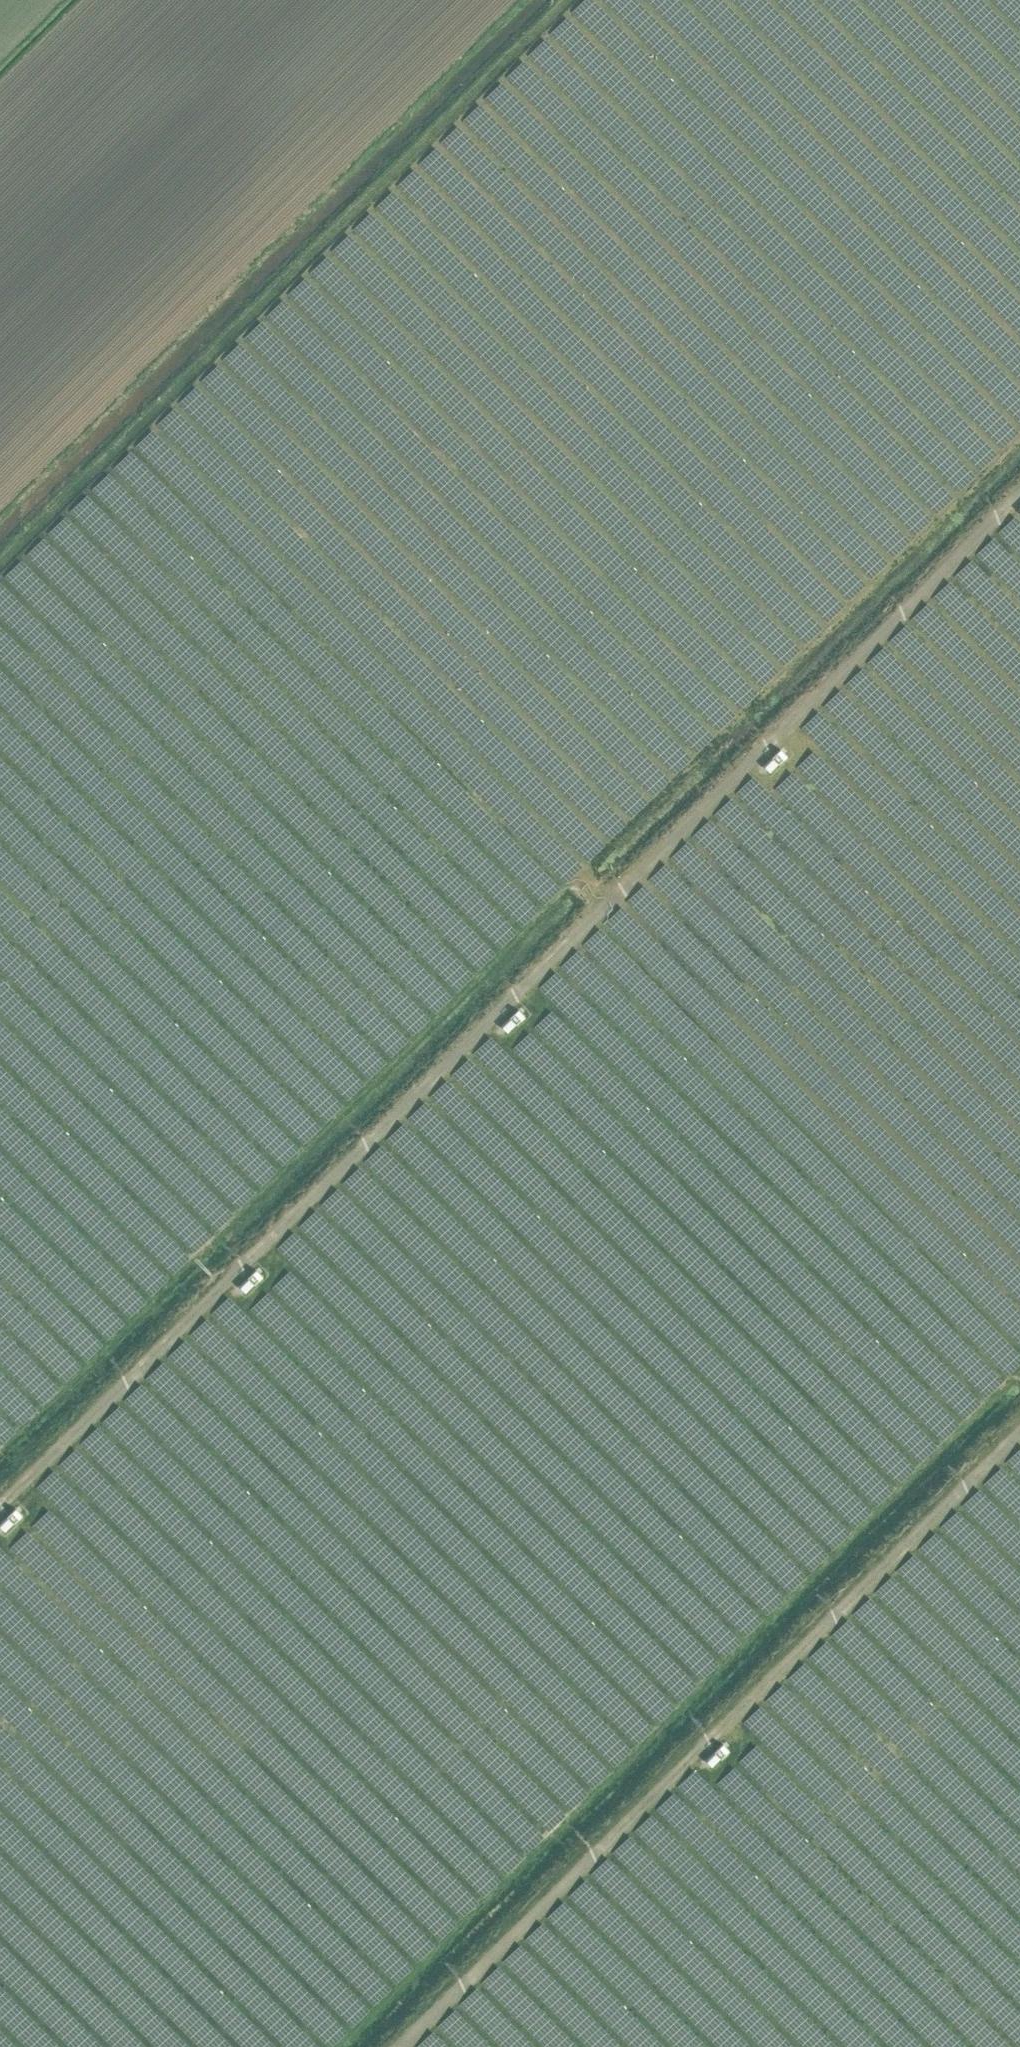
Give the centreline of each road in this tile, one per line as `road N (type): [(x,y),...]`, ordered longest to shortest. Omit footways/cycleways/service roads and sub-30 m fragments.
road 1 (track): [(0,1502),(1019,489)]
road 2 (track): [(1019,1426),(394,2046)]

